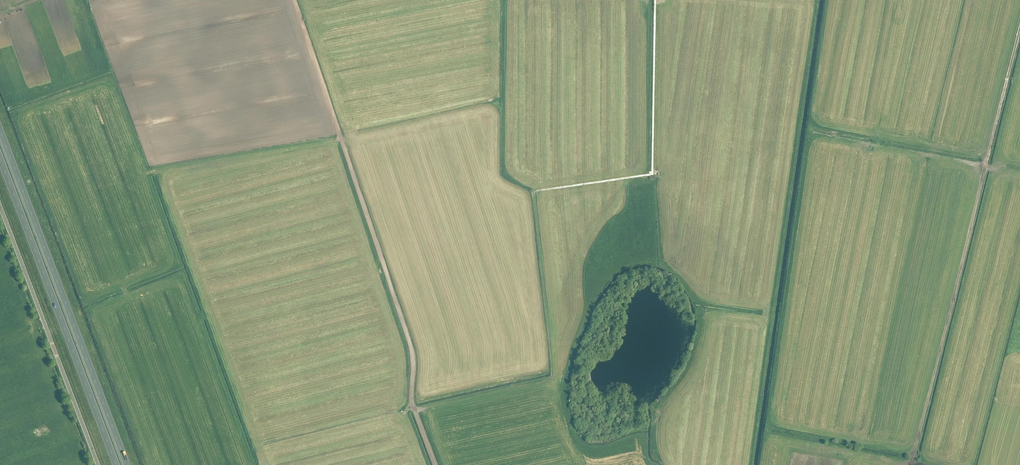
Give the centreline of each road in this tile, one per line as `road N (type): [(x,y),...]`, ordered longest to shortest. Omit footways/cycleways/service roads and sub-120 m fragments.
road 1 (trunk): [(127,464),(0,129)]
road 2 (trunk): [(0,158),(117,464)]
road 3 (unclassified): [(98,464),(0,206)]

